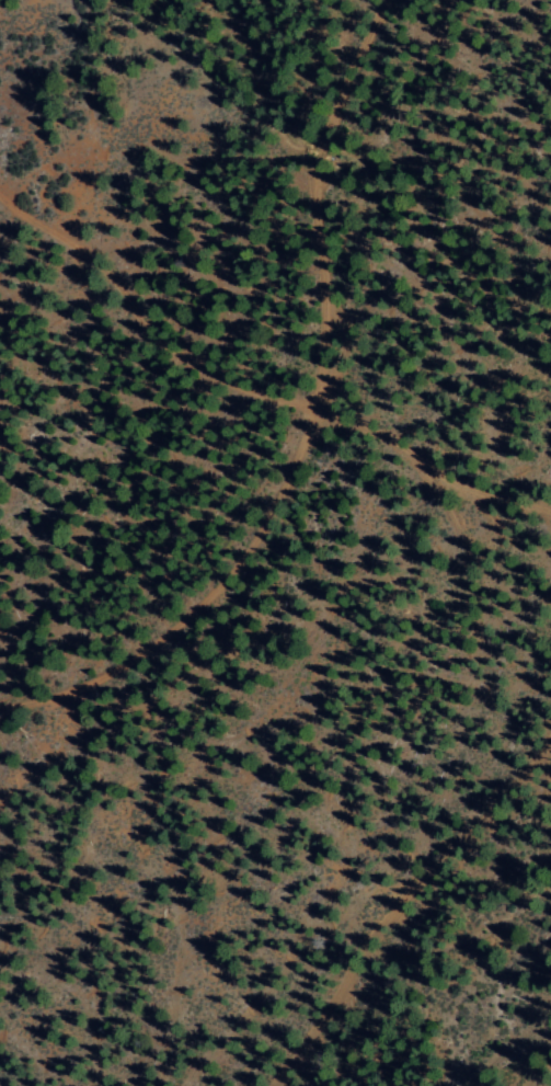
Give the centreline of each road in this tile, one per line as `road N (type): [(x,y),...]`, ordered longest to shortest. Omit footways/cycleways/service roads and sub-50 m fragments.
road 1 (residential): [(0,237),(32,266),(204,364),(505,504),(540,564),(544,638),(482,767),(303,1027),(281,1085)]
road 2 (residential): [(0,702),(65,704),(180,643),(264,540),(348,72),(384,0)]

